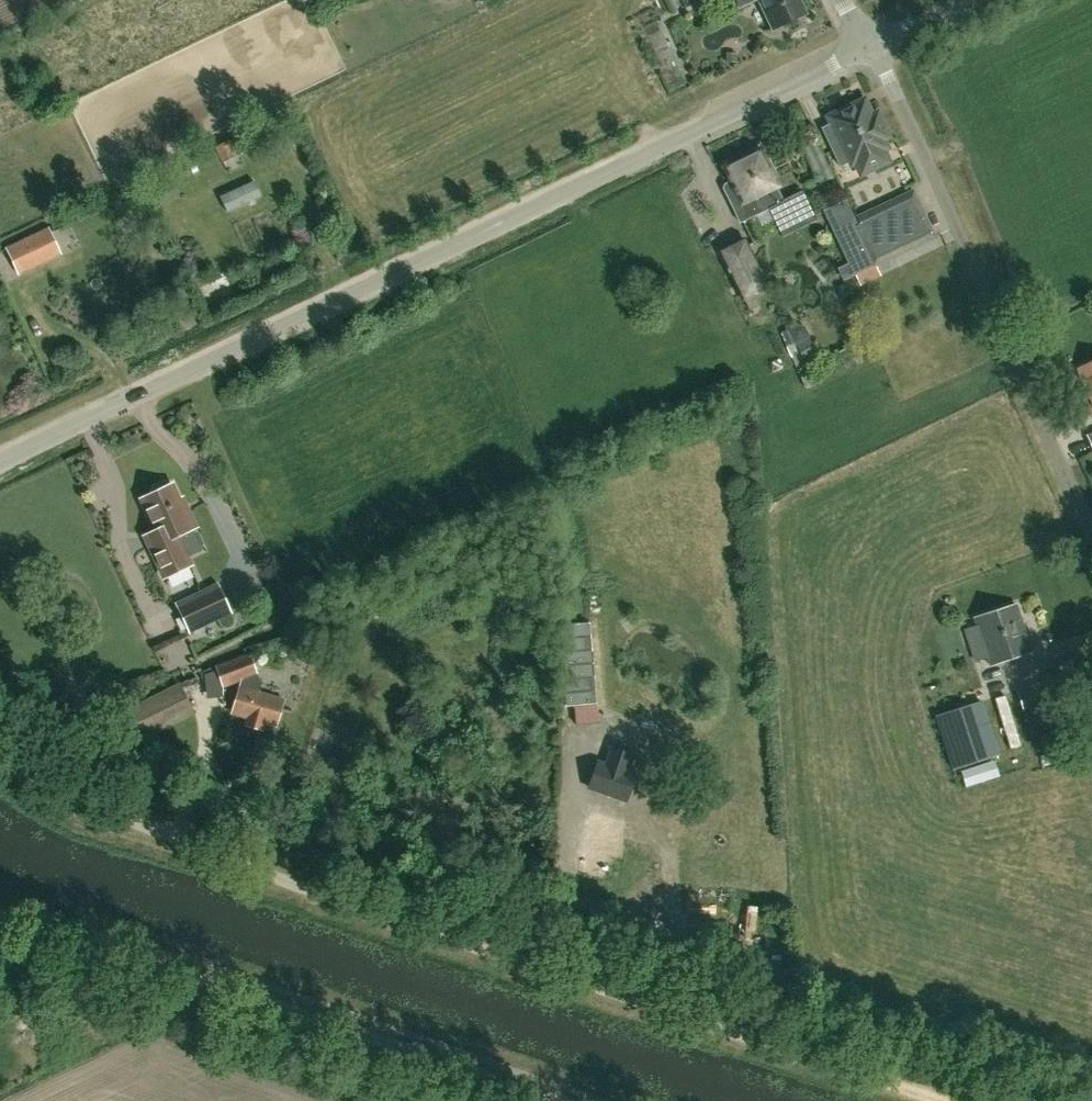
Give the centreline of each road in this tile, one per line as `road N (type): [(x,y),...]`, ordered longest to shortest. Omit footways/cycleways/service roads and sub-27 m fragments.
road 1 (track): [(0,764),(322,894),(946,1100)]
road 2 (unclassified): [(0,461),(871,48)]
road 3 (track): [(556,1100),(53,932),(0,925)]
road 4 (unclassified): [(1091,534),(871,48)]

